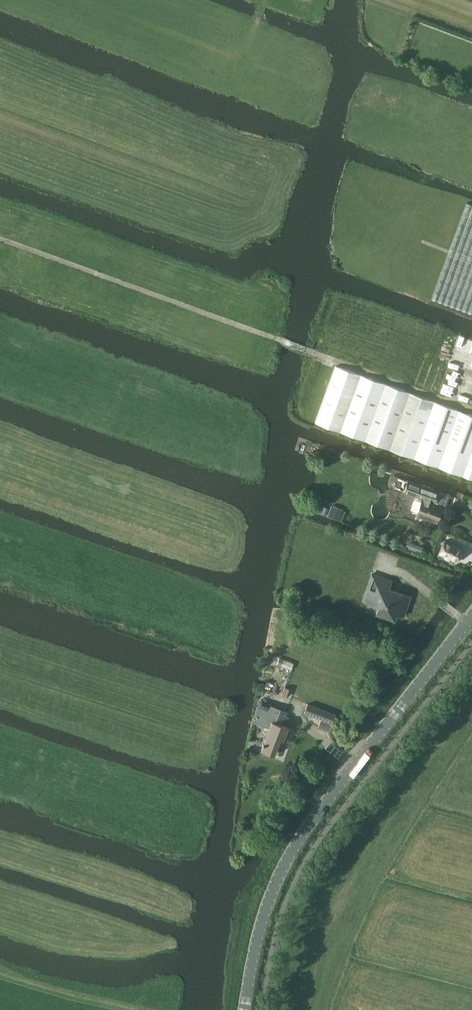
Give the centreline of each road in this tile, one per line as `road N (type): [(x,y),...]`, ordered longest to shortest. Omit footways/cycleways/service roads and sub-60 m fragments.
road 1 (tertiary): [(244,1009),(262,921),(299,837),(471,614)]

